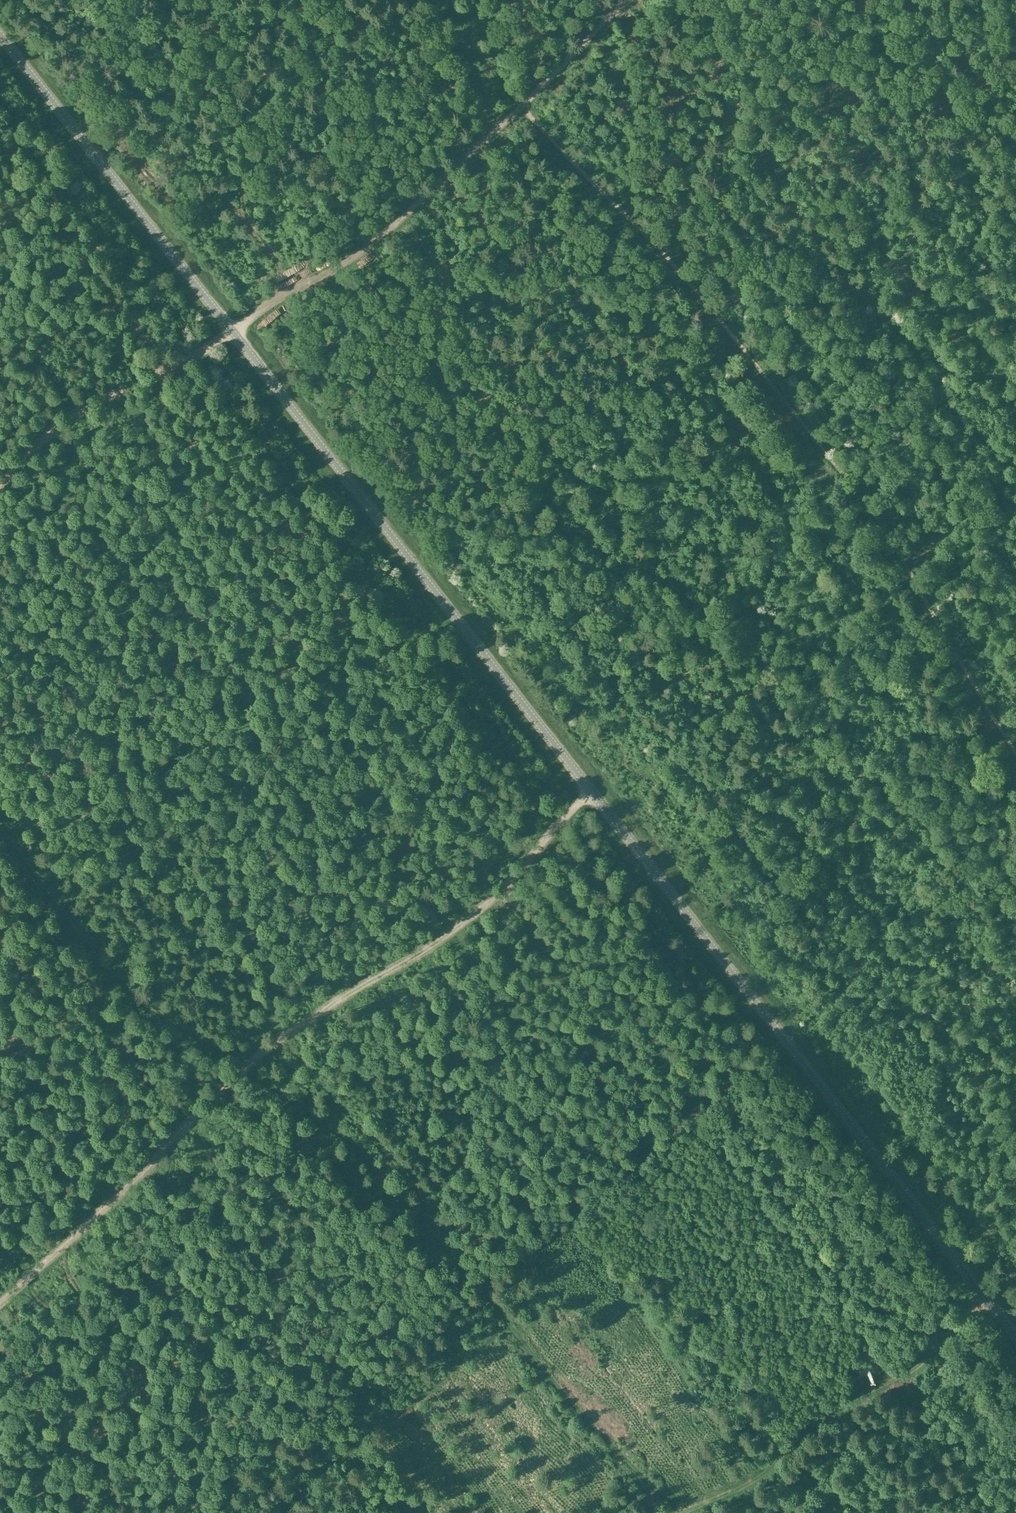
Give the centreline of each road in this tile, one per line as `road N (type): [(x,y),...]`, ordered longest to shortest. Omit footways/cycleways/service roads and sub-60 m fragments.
road 1 (tertiary): [(1015,1335),(0,34)]
road 2 (track): [(679,1512),(564,1394),(376,1165),(245,1066),(137,1000),(0,826)]
road 3 (track): [(522,107),(688,281),(846,480),(1015,759)]
road 4 (track): [(0,1301),(257,1054),(473,916),(593,794)]
road 5 (track): [(0,480),(75,410),(198,352),(374,244),(522,107)]
road 6 (track): [(674,1512),(756,1479),(814,1418),(923,1360),(986,1297)]
road 7 (track): [(522,107),(634,0)]
road 8 (track): [(452,0),(522,107)]

